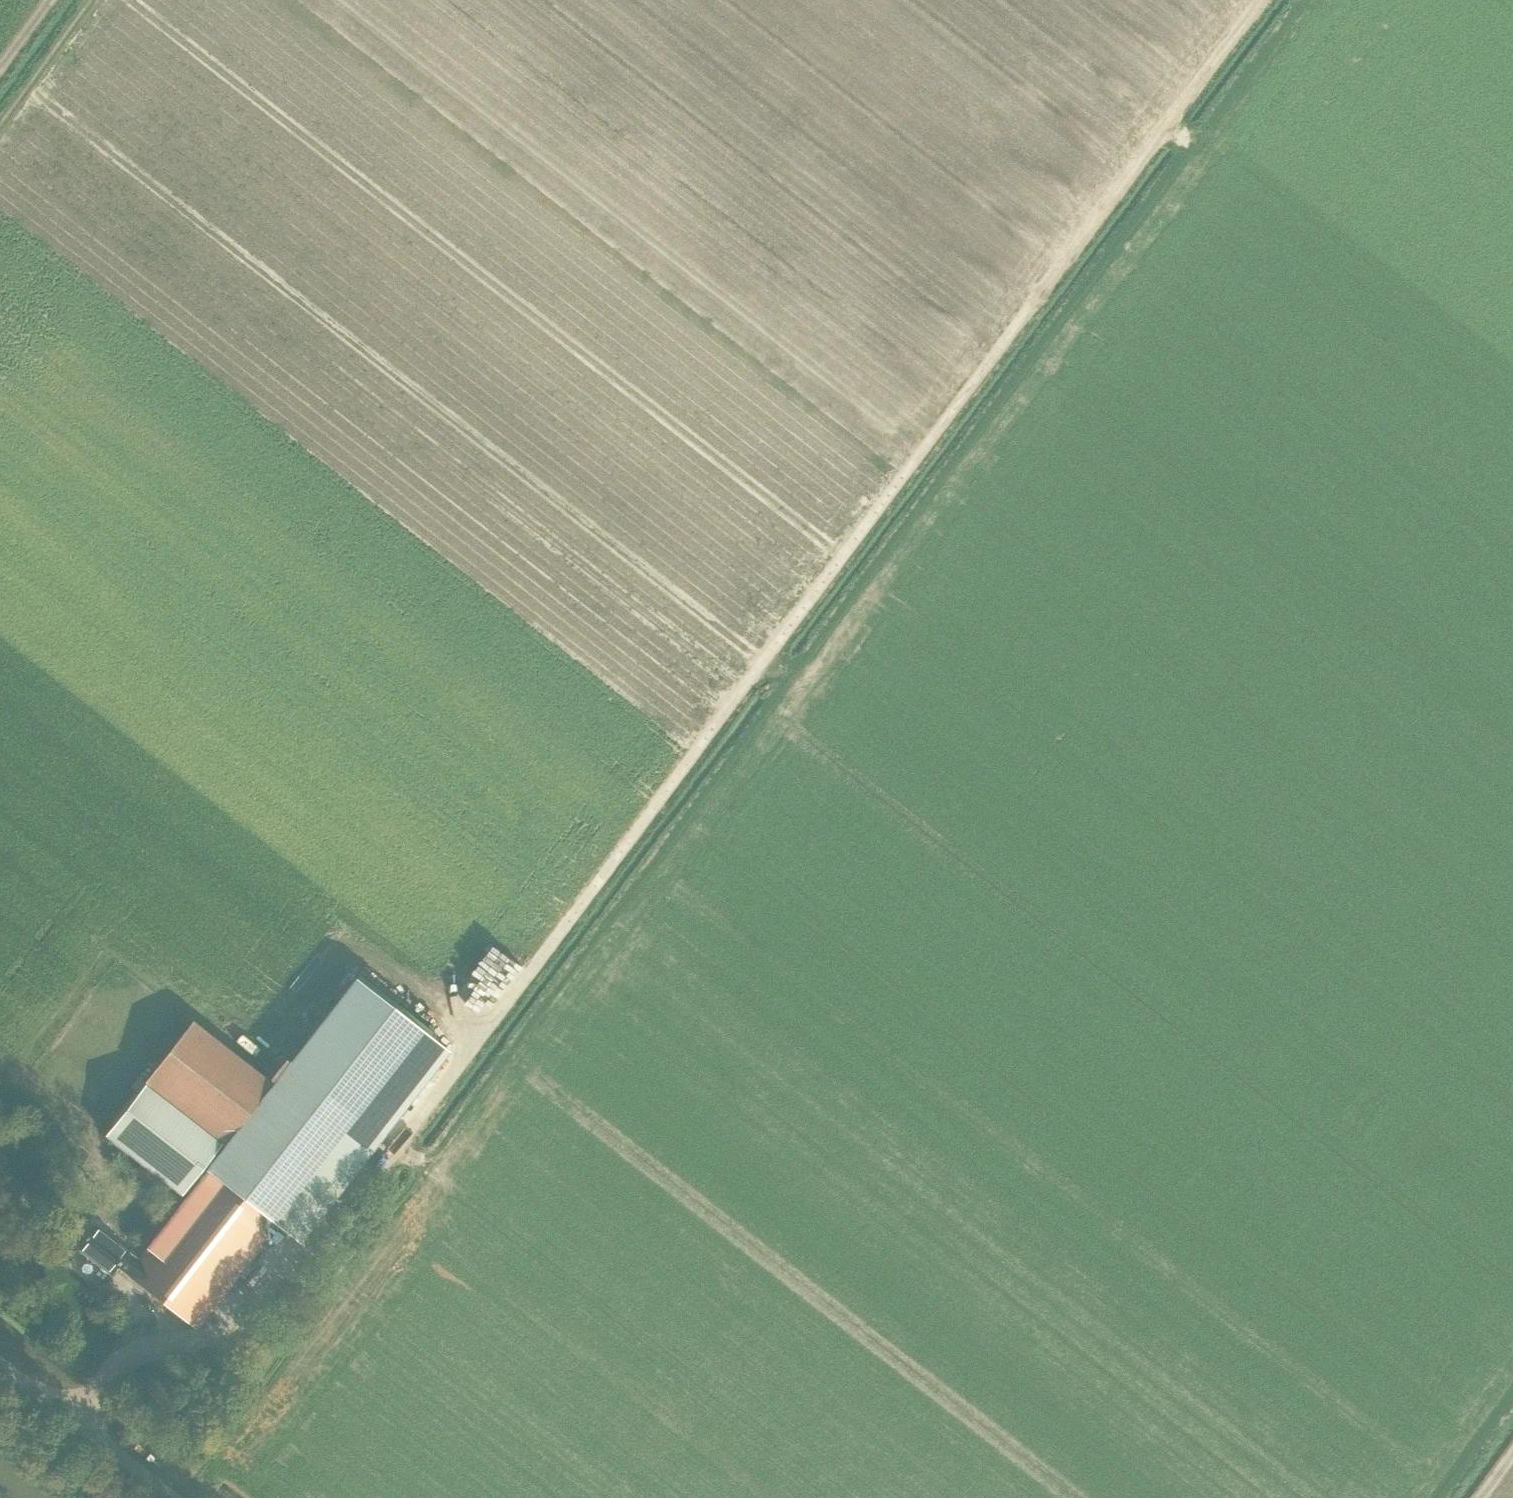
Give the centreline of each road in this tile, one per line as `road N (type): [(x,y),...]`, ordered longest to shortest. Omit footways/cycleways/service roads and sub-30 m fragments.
road 1 (unclassified): [(0,1361),(176,1497)]

